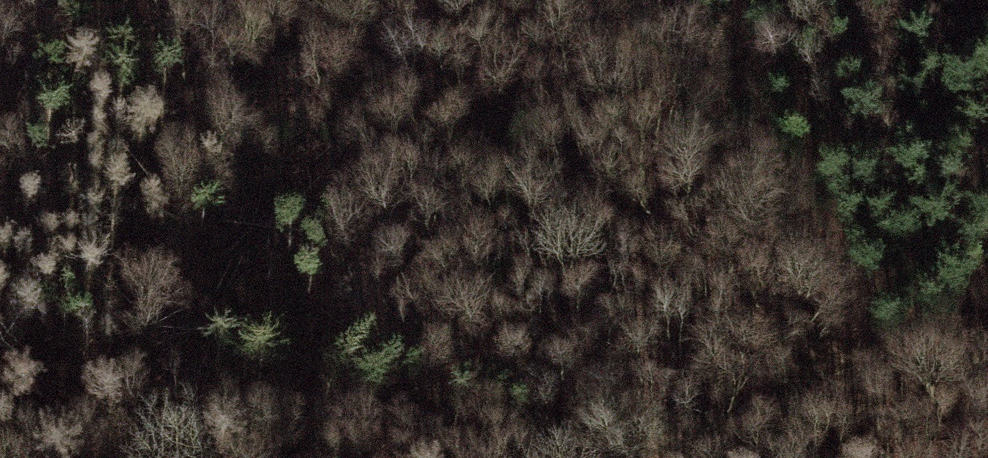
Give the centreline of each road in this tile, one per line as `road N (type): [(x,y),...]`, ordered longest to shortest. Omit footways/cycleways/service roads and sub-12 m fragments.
road 1 (track): [(246,0),(542,208),(875,402)]
road 2 (track): [(0,359),(240,424),(551,457)]
road 3 (track): [(617,457),(844,421),(987,338)]

